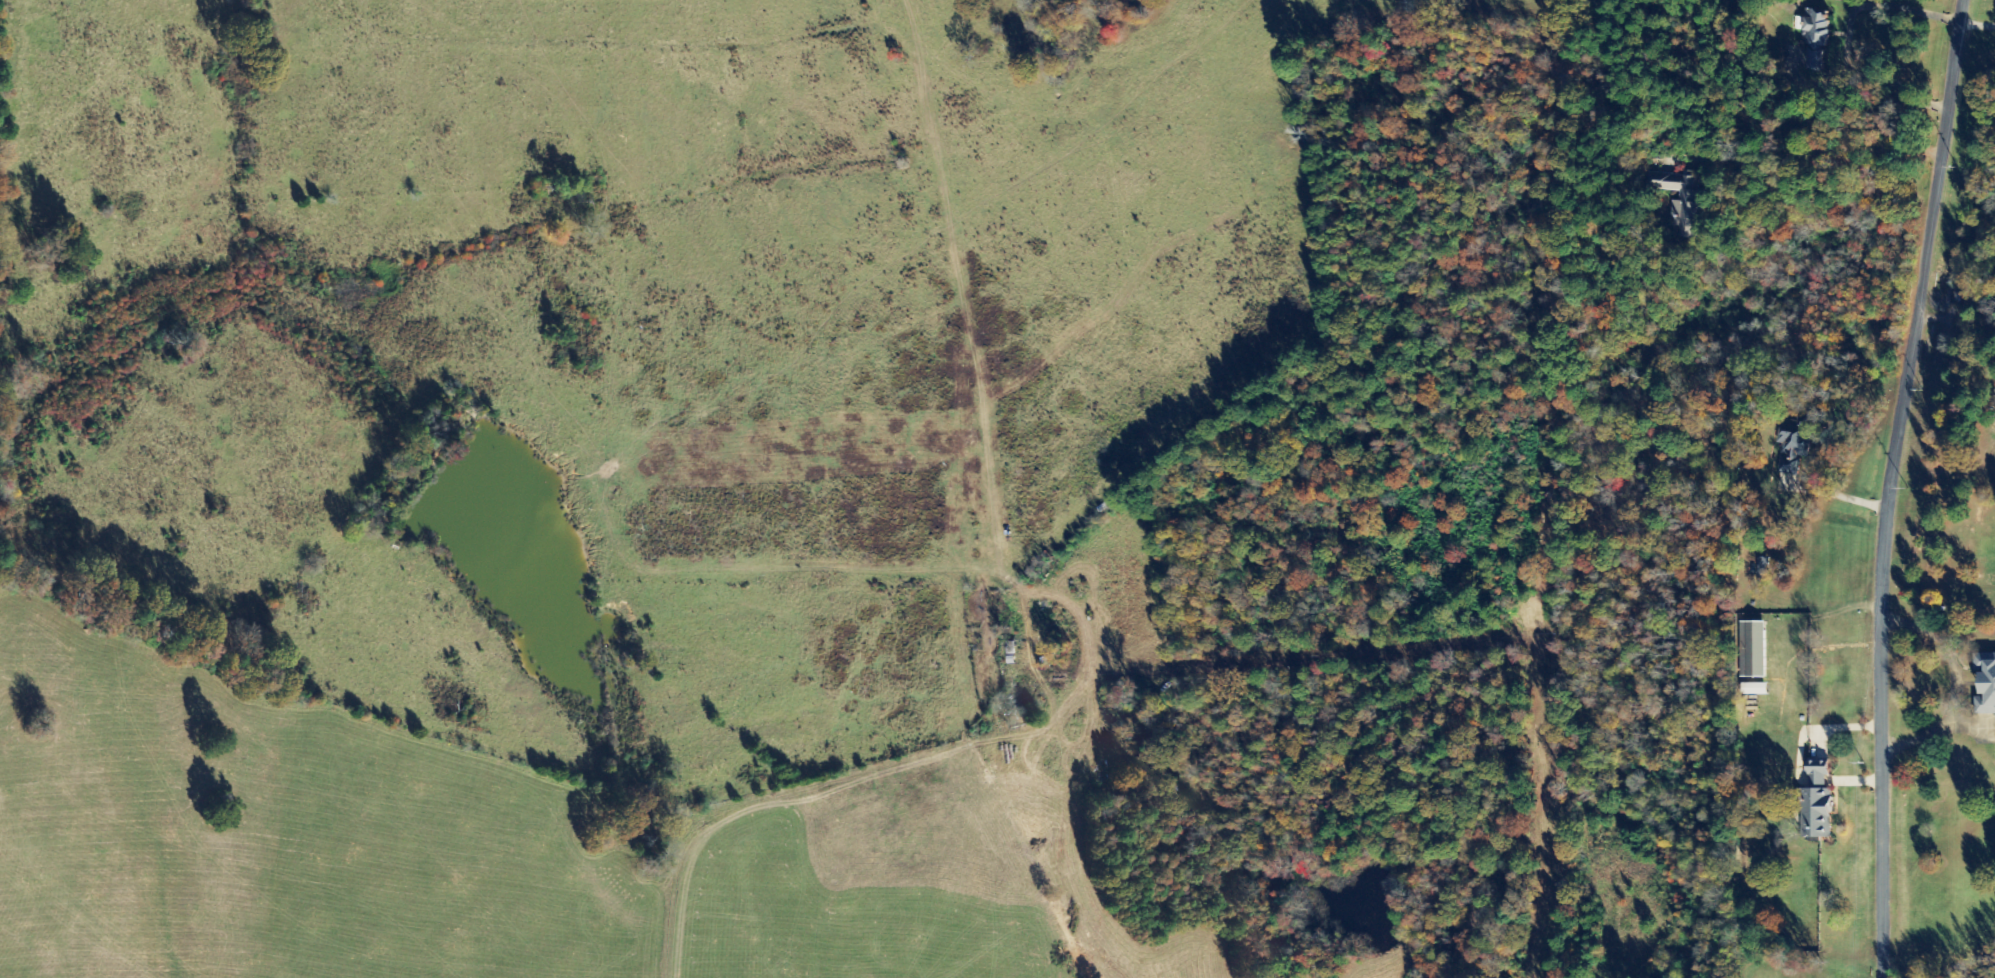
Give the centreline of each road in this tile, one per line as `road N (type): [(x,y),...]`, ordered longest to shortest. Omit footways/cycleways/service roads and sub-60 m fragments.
road 1 (residential): [(1883,977),(1887,556),(1965,0)]

